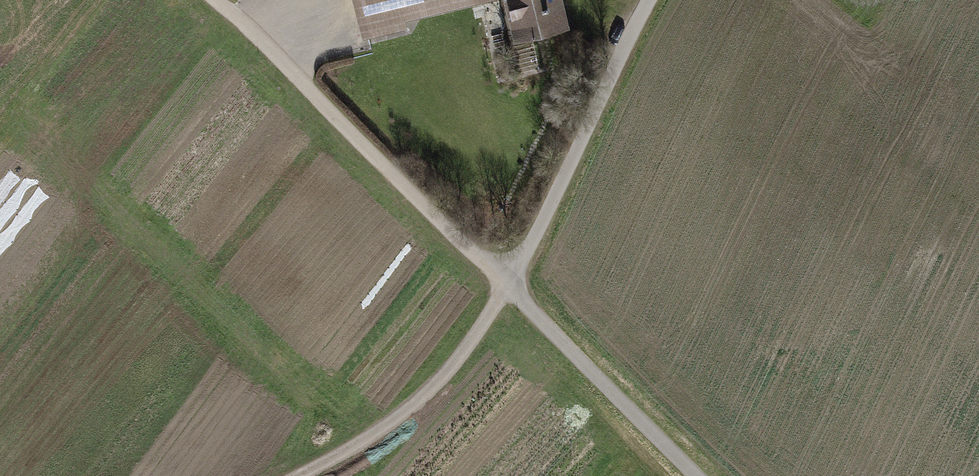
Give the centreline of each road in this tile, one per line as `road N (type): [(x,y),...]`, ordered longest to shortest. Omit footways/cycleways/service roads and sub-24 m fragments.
road 1 (track): [(507,288),(216,0)]
road 2 (track): [(507,288),(648,0)]
road 3 (track): [(298,475),(376,434),(424,396),(507,288)]
road 4 (track): [(695,475),(507,288)]

